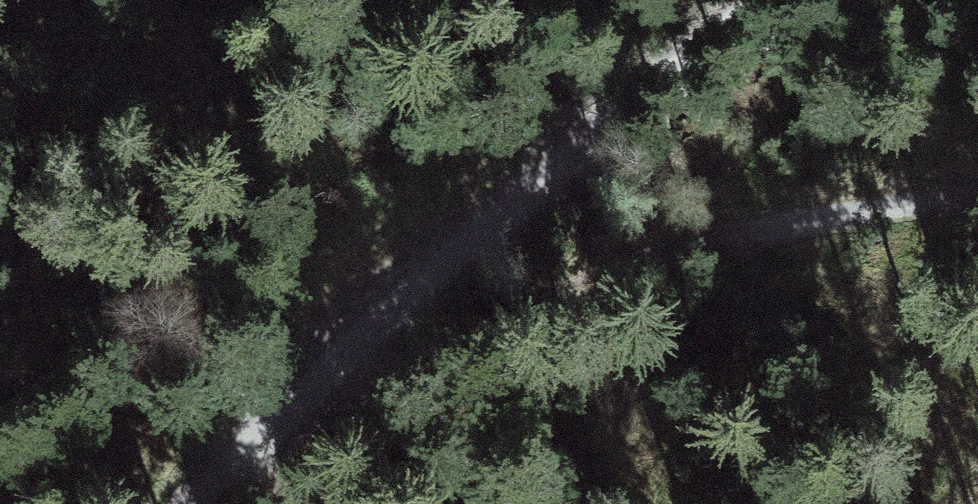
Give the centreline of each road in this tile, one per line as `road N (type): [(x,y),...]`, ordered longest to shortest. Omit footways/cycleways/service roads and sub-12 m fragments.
road 1 (track): [(977,202),(702,240),(510,312),(223,476)]
road 2 (track): [(197,503),(417,282),(751,0)]

